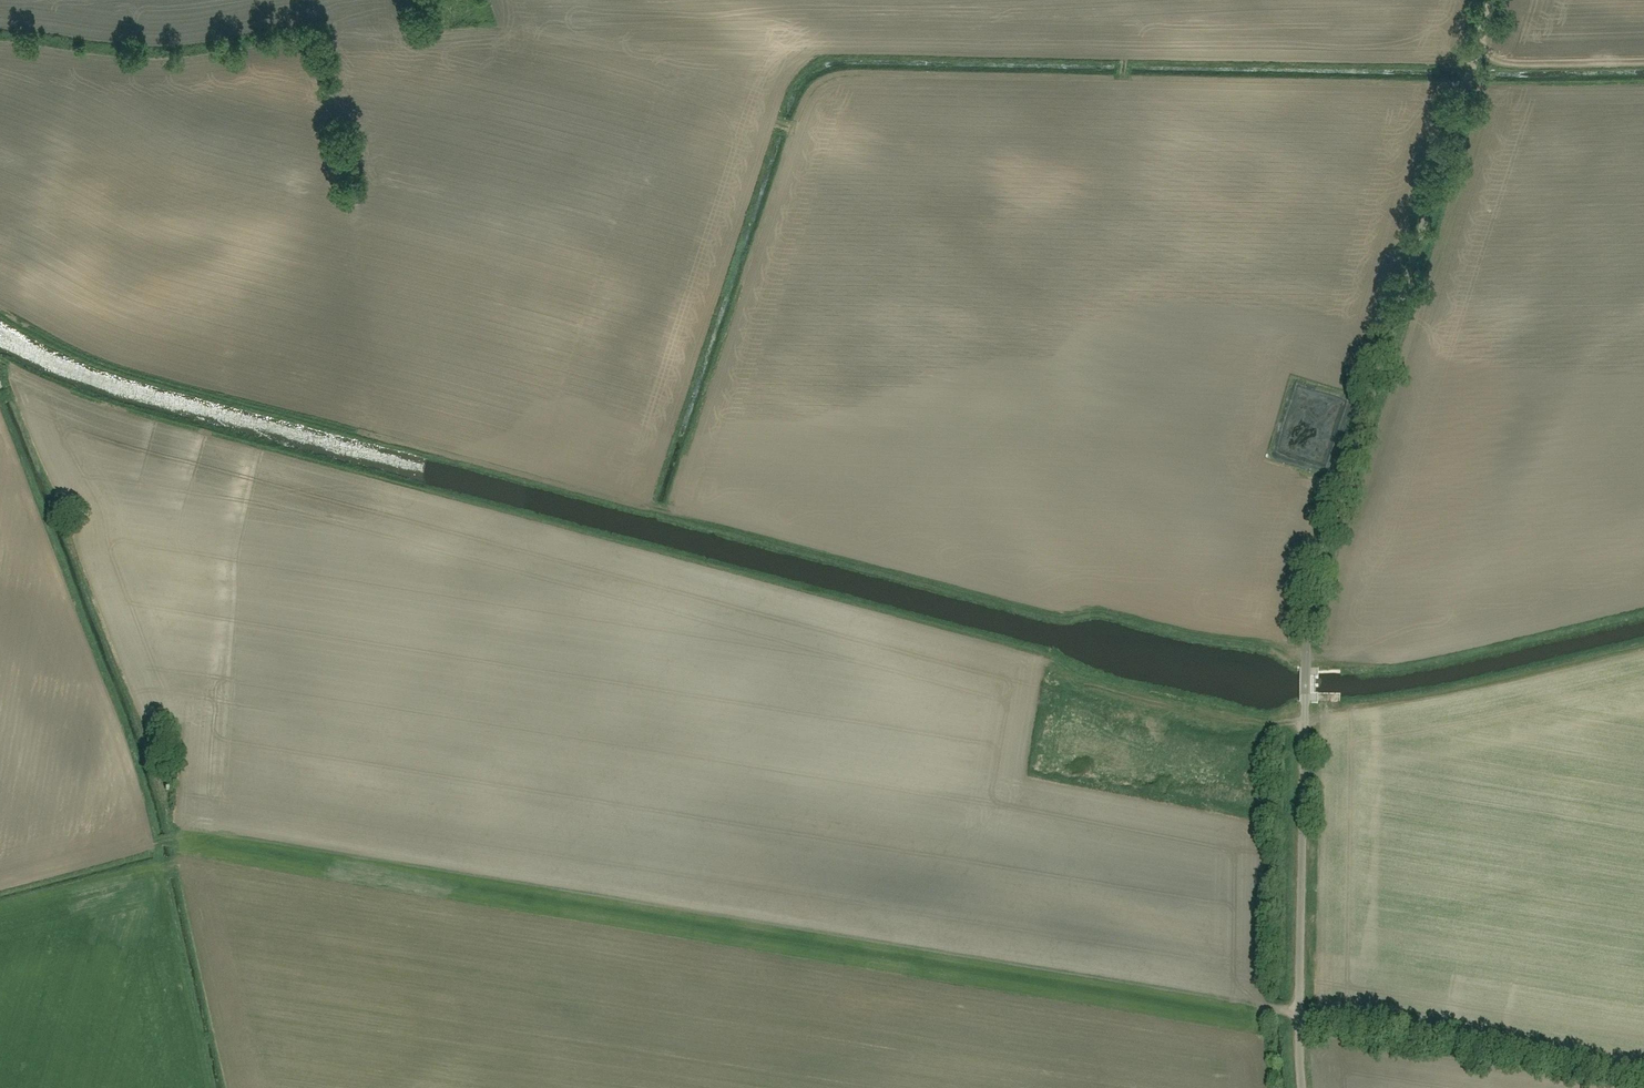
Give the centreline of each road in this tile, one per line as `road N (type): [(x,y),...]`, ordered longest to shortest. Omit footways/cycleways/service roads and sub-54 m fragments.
road 1 (unclassified): [(1306,712),(1315,587),(1492,0)]
road 2 (residential): [(1305,1087),(1306,712)]

